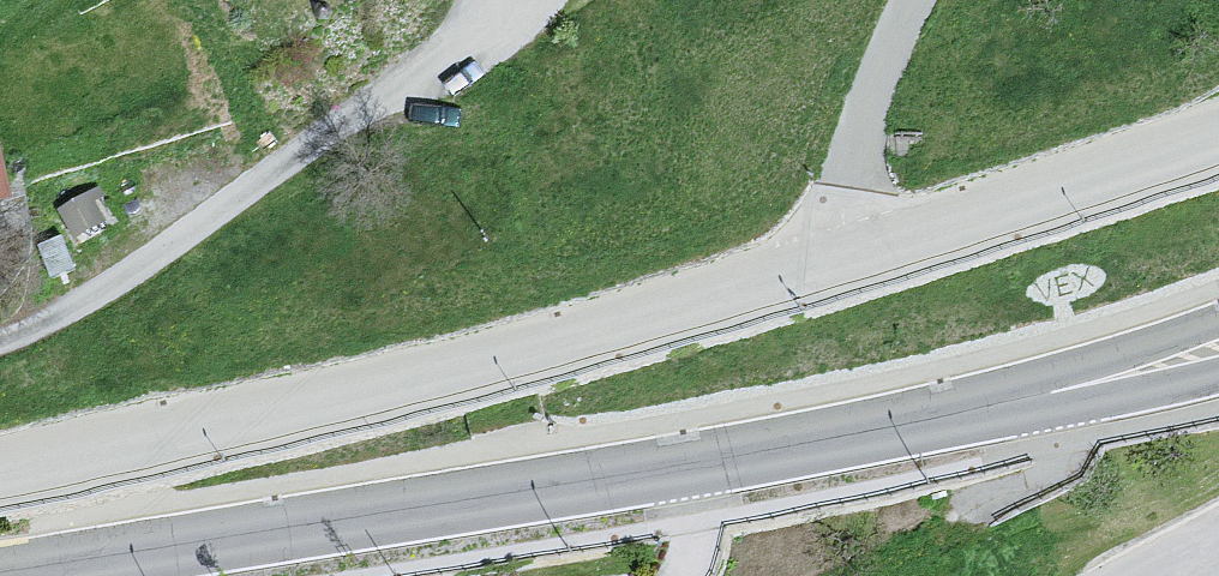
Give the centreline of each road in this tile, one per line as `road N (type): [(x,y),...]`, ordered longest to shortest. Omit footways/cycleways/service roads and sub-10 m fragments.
road 1 (secondary): [(0,575),(686,465),(991,404)]
road 2 (residential): [(0,472),(842,260)]
road 3 (residential): [(842,260),(1218,139)]
road 4 (residential): [(842,260),(855,145),(912,0)]
road 5 (secondary): [(1218,316),(991,404)]
road 6 (secondary): [(991,404),(1163,388),(1218,373)]

